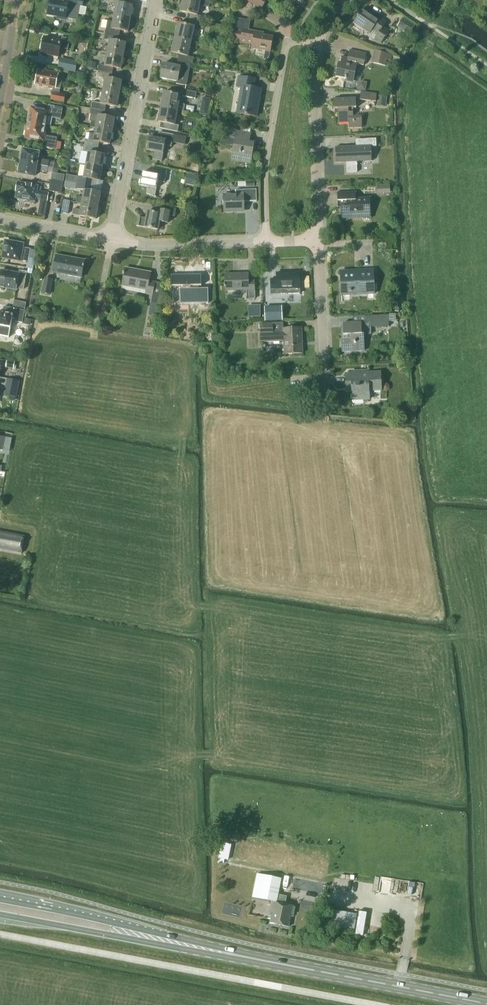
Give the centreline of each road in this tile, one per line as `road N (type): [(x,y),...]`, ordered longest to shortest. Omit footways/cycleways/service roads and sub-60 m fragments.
road 1 (primary): [(482,1004),(221,952)]
road 2 (residential): [(112,240),(158,0)]
road 3 (residential): [(266,241),(265,168),(285,48),(318,43)]
road 4 (primary): [(221,952),(0,899)]
road 5 (primary): [(0,914),(221,952)]
road 6 (residential): [(318,240),(318,43)]
road 7 (residential): [(326,410),(318,240)]
road 8 (residential): [(112,240),(266,241)]

